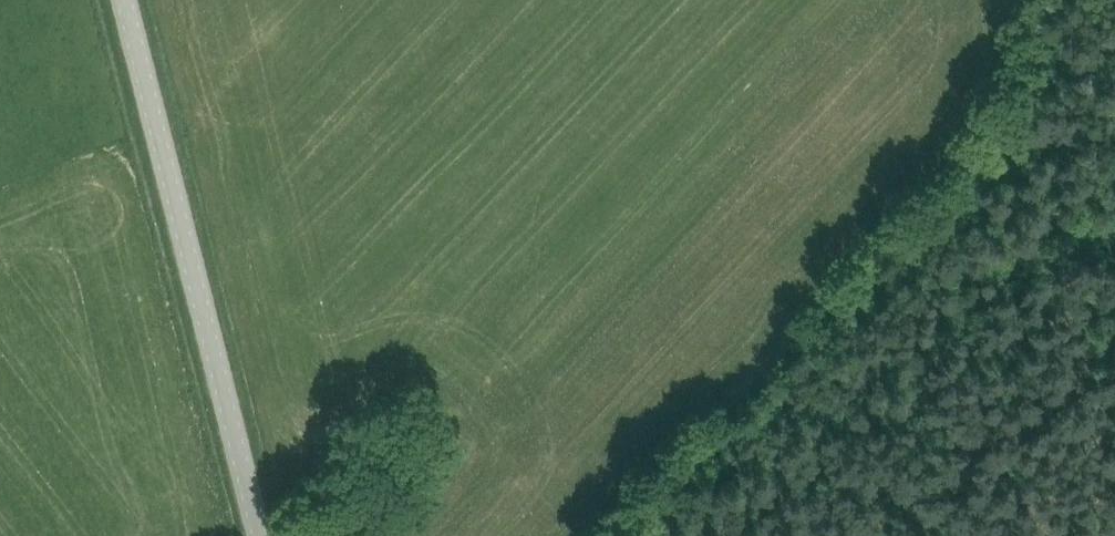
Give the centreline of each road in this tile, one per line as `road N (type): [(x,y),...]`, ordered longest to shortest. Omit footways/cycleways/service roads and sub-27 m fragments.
road 1 (track): [(642,535),(894,274),(1012,170),(1114,141)]
road 2 (unclassified): [(261,535),(126,0)]

